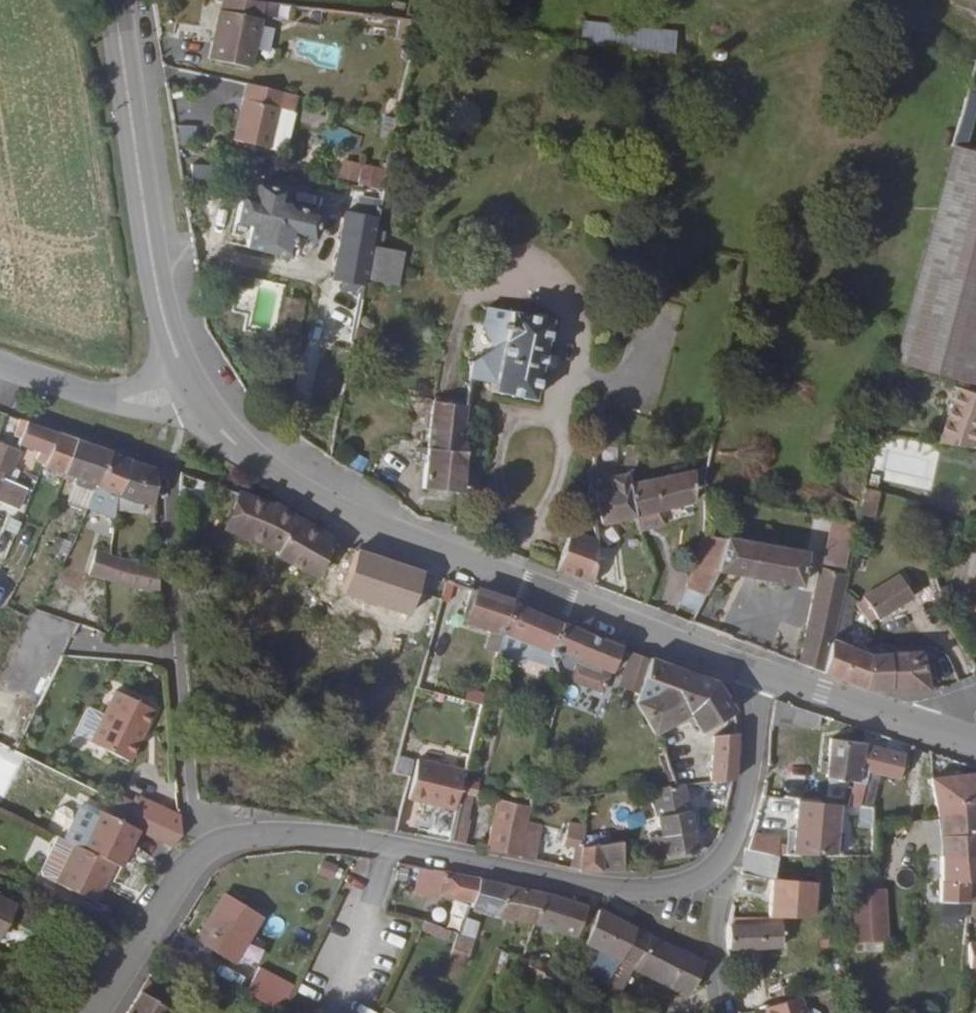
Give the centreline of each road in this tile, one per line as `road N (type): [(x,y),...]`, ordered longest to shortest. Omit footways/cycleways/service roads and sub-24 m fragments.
road 1 (tertiary): [(757,673),(341,506),(245,447),(203,403)]
road 2 (residential): [(729,852),(675,886),(620,890),(333,837),(219,845)]
road 3 (tertiary): [(203,403),(172,348),(117,0)]
road 4 (residential): [(219,845),(189,823),(167,473)]
road 5 (residential): [(219,845),(188,871),(95,1012)]
road 6 (unclassified): [(0,369),(71,394),(203,403)]
road 7 (residential): [(757,673),(748,788),(729,852)]
road 8 (tertiary): [(917,723),(757,673)]
road 9 (residential): [(729,852),(708,955),(718,1012)]

